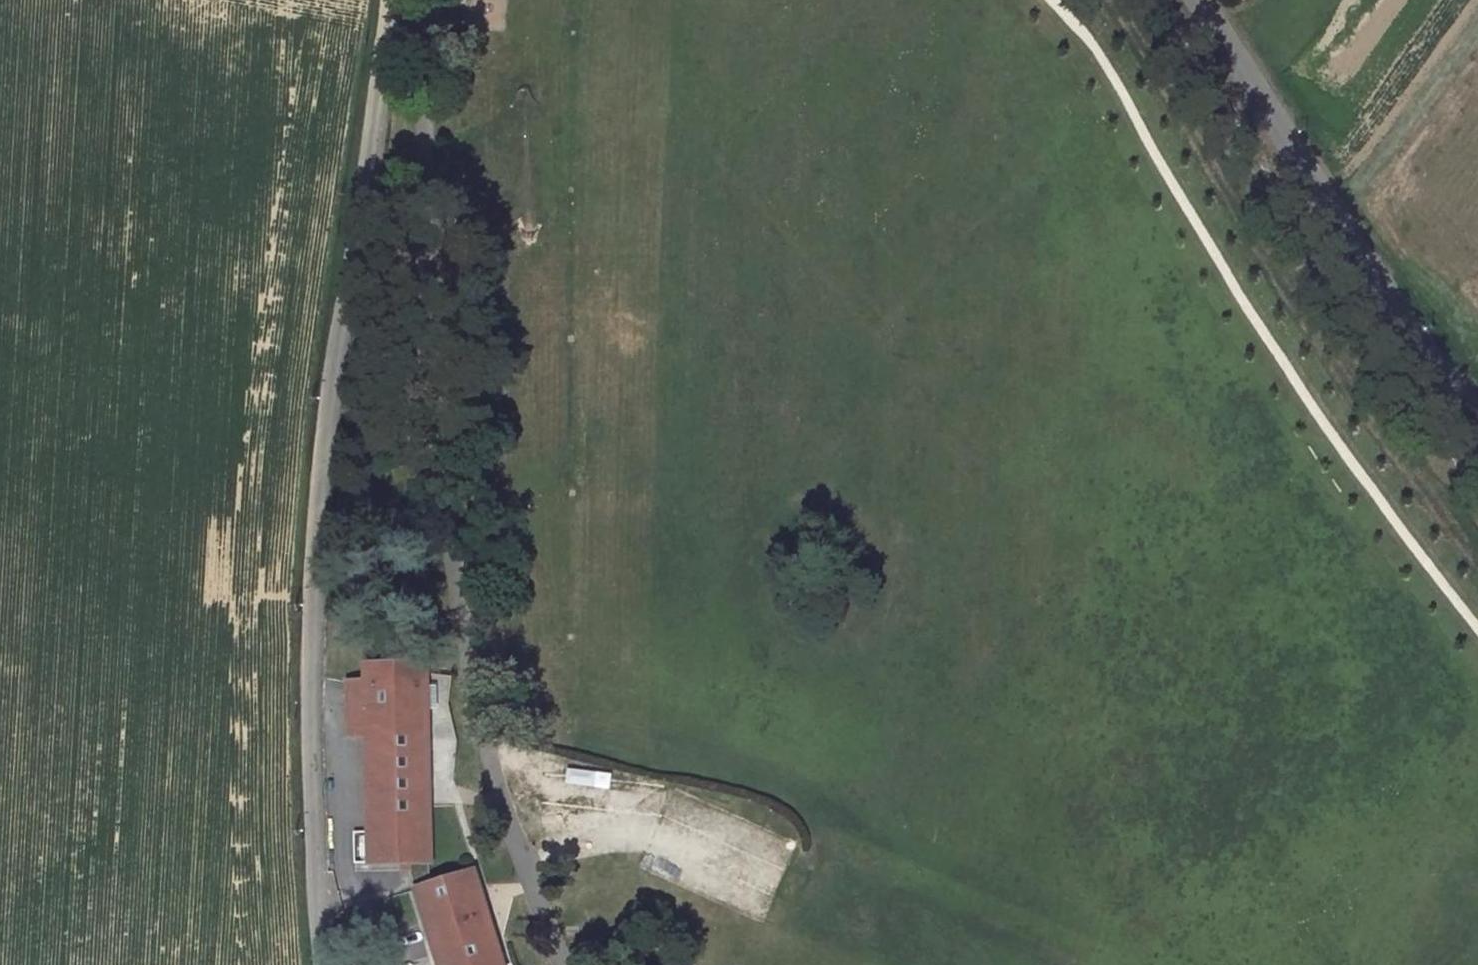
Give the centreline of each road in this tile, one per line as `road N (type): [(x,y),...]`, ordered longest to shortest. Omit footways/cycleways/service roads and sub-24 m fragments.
road 1 (unclassified): [(325,964),(312,601),(394,0)]
road 2 (unclassified): [(1199,0),(1477,416)]

